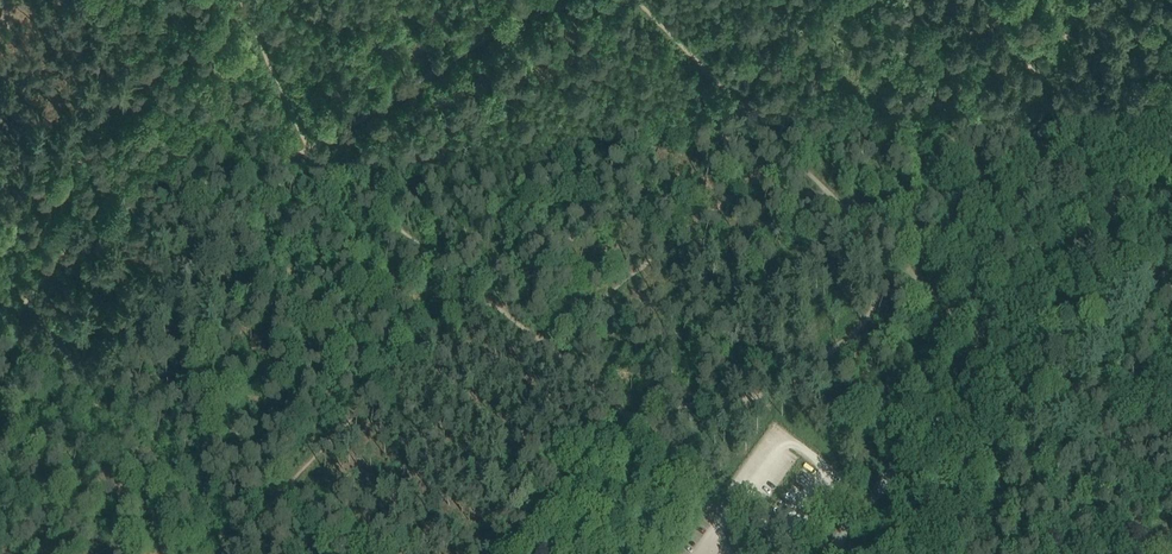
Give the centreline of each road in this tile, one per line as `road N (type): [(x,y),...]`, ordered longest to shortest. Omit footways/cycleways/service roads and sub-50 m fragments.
road 1 (unclassified): [(834,553),(870,499),(1171,141)]

